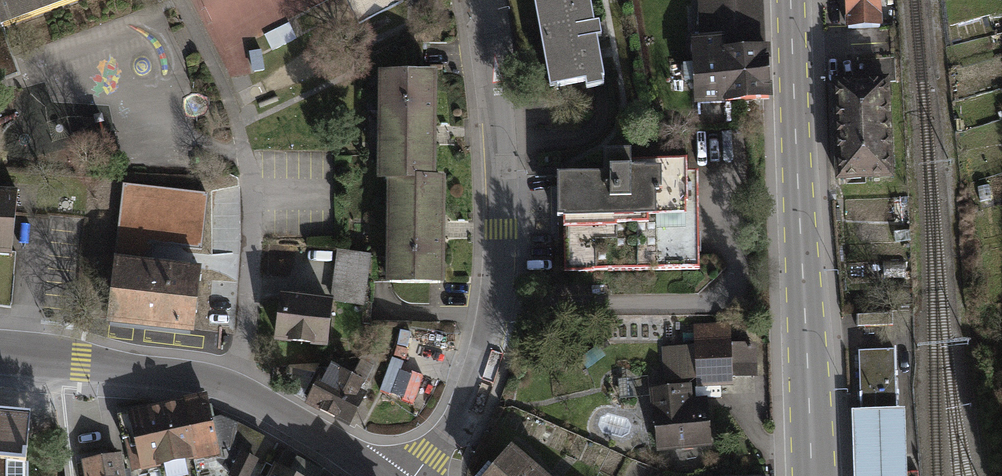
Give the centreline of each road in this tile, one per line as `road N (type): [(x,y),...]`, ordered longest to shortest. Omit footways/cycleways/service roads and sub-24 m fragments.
road 1 (residential): [(417,475),(468,394),(499,280),(498,144),(480,0)]
road 2 (primary): [(814,475),(788,0)]
road 3 (secondary): [(0,354),(228,385),(385,475)]

